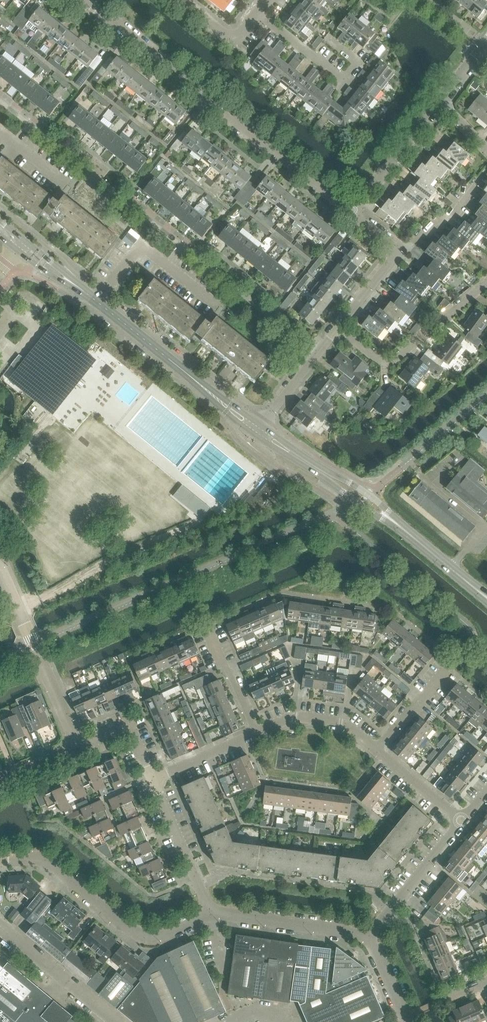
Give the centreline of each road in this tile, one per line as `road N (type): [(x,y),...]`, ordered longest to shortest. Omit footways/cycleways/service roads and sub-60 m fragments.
road 1 (residential): [(350,211),(85,0)]
road 2 (secondary): [(219,399),(22,243)]
road 3 (residential): [(212,912),(144,939),(42,856),(0,859)]
road 4 (residential): [(339,325),(377,360),(396,360),(486,281)]
road 5 (residential): [(77,744),(0,571)]
road 6 (secondary): [(397,526),(370,496),(261,423)]
road 7 (secondary): [(253,433),(397,526)]
road 8 (residential): [(255,13),(342,81),(359,59),(333,39)]
road 9 (residential): [(369,935),(212,912)]
road 10 (unclassified): [(117,1021),(0,928)]
road 11 (residential): [(369,935),(461,819)]
road 12 (residential): [(212,912),(152,777)]
road 13 (residential): [(350,211),(437,101)]
road 14 (residential): [(378,749),(346,721),(294,716),(256,731)]
road 15 (residential): [(261,423),(339,325)]

